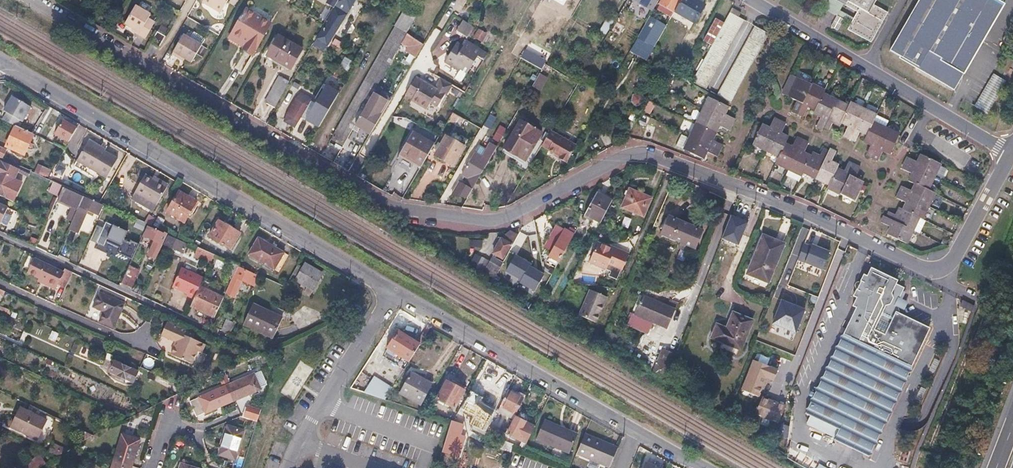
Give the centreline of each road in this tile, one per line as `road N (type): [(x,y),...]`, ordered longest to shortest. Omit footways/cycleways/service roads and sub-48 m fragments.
road 1 (residential): [(31,0),(394,208),(506,218),(630,153),(650,153),(945,279),(1012,159)]
road 2 (residential): [(394,291),(2,64)]
road 3 (residential): [(634,430),(394,291)]
road 4 (residential): [(299,442),(394,291)]
road 5 (residential): [(868,65),(1012,150)]
road 6 (residential): [(755,103),(889,173)]
road 7 (residential): [(755,0),(868,65)]

